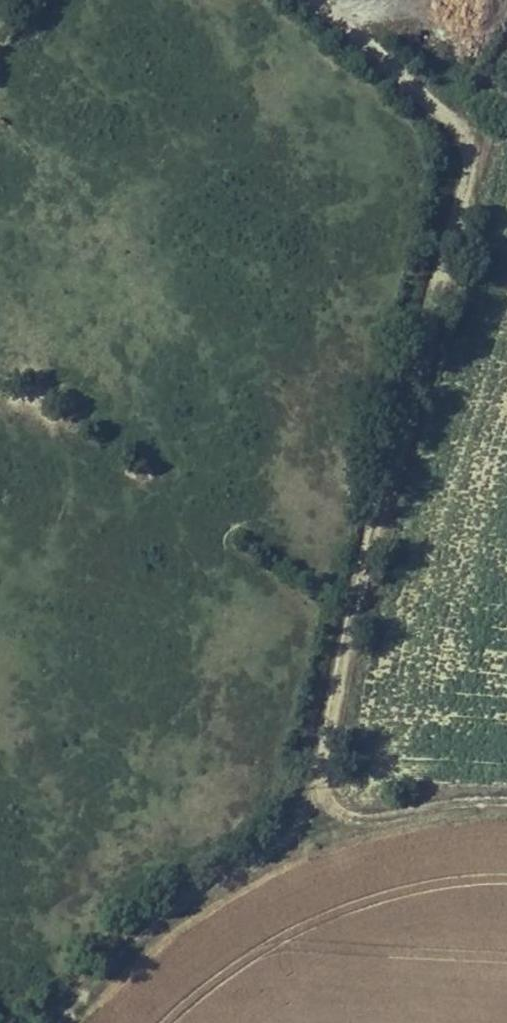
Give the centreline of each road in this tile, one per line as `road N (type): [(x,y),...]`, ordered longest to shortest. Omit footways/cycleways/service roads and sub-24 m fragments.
road 1 (track): [(312,826),(343,648),(476,145)]
road 2 (track): [(59,1022),(127,941),(312,826)]
road 3 (track): [(476,145),(312,0)]
road 4 (track): [(312,826),(429,806),(506,805)]

